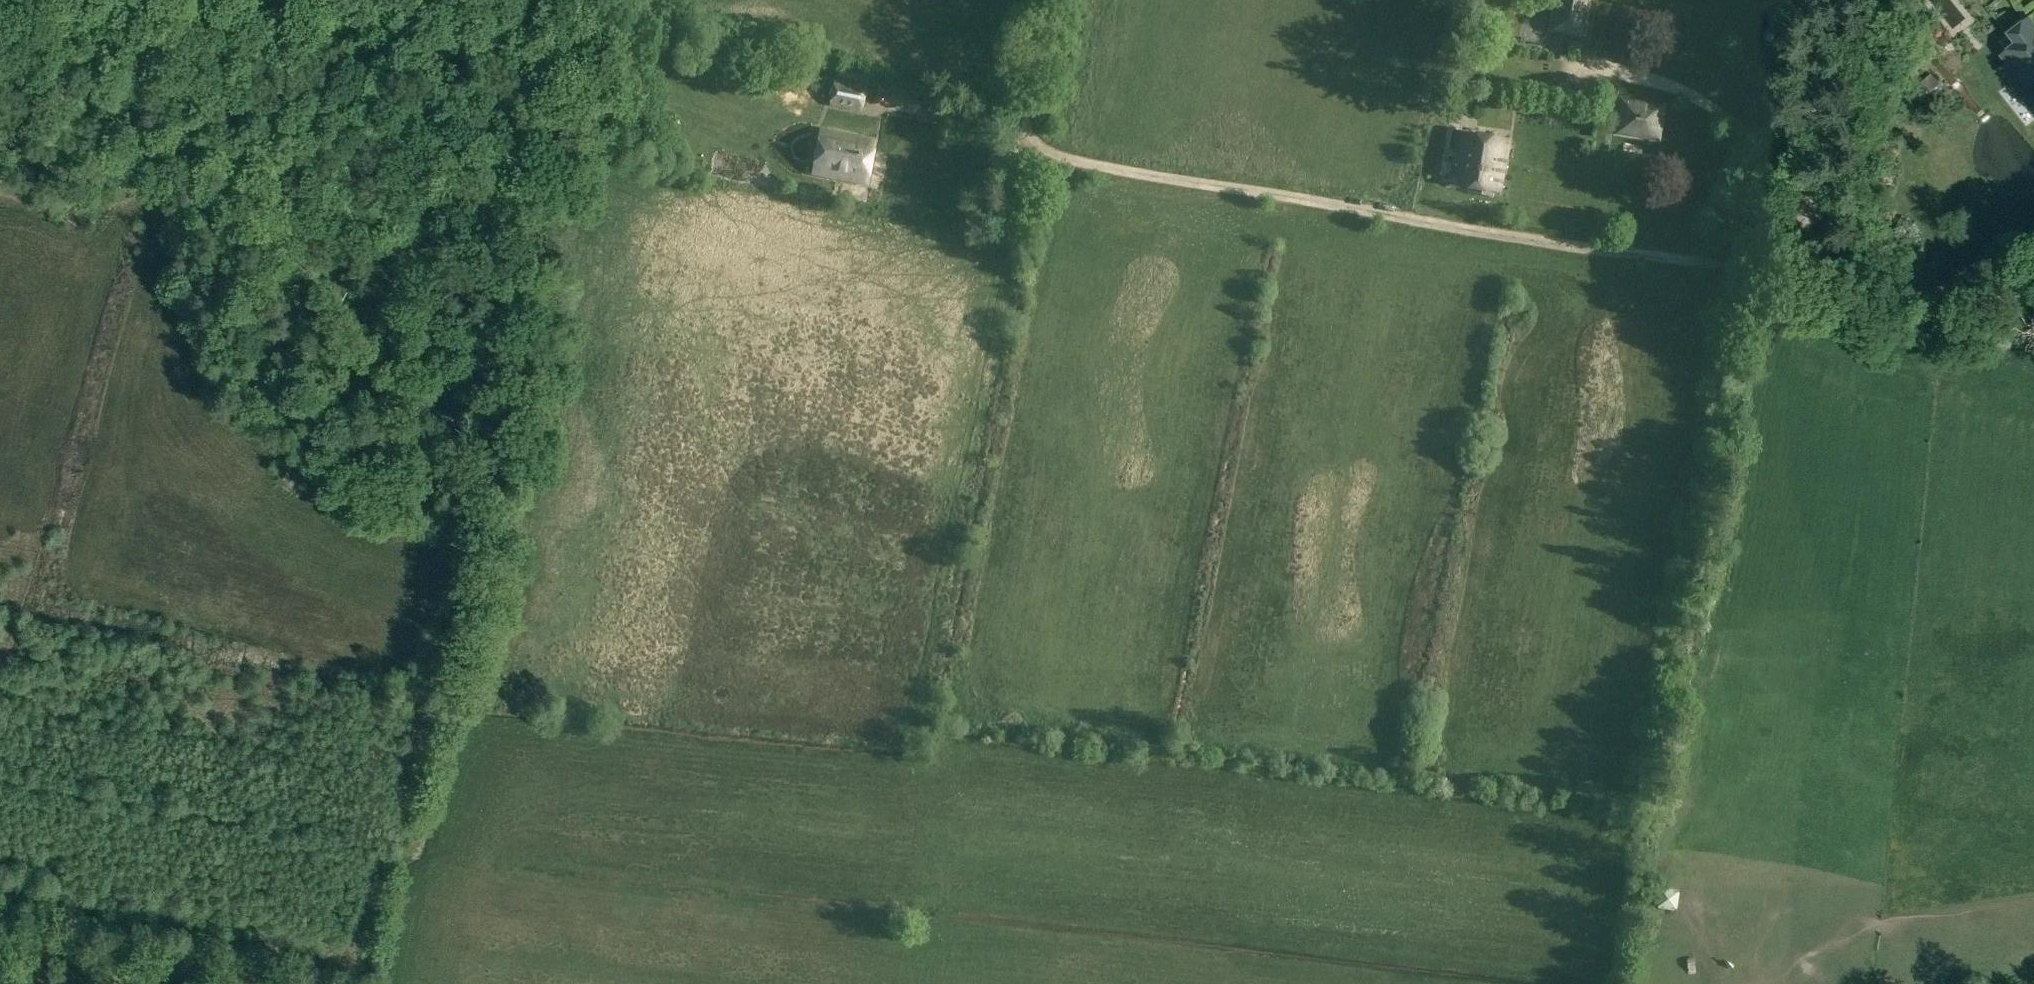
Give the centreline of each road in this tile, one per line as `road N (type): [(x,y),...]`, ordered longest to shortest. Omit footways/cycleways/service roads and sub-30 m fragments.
road 1 (track): [(2033,295),(1566,245),(1072,162),(1044,152),(1023,129),(1045,0)]

